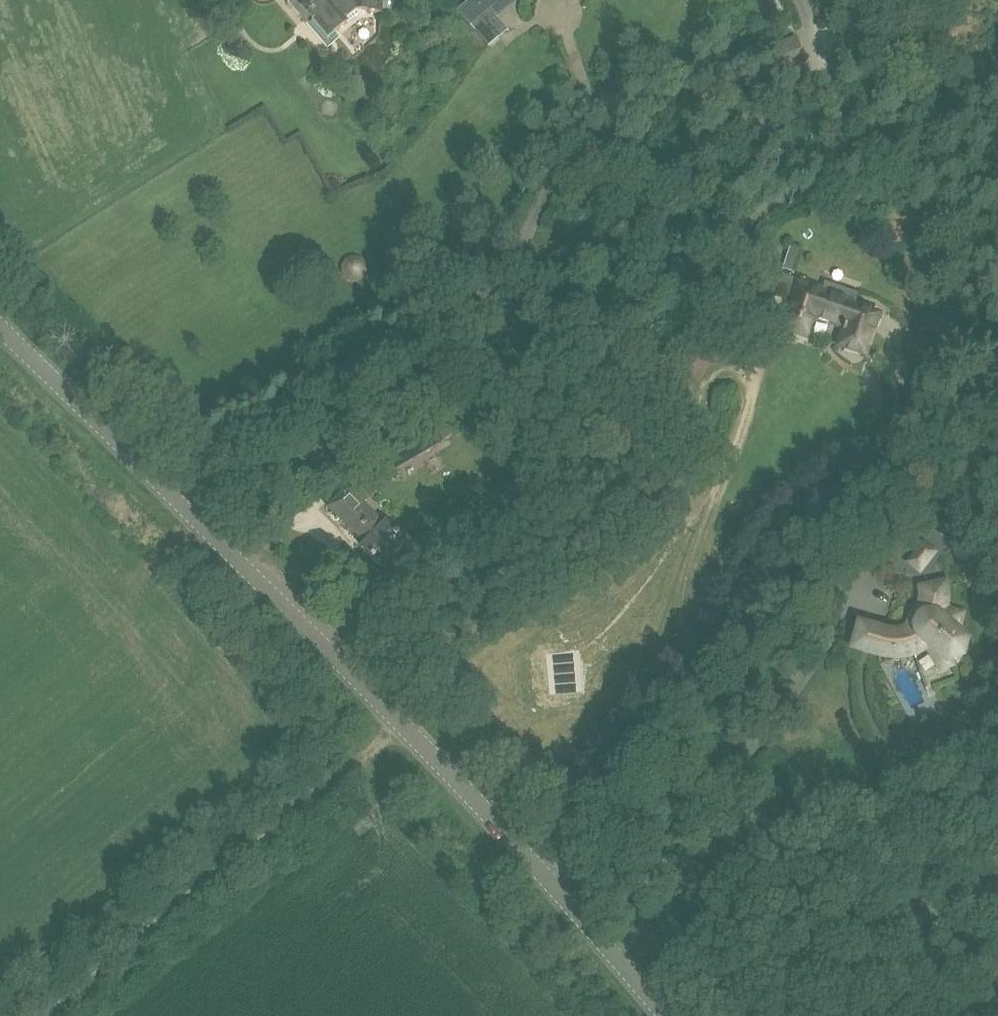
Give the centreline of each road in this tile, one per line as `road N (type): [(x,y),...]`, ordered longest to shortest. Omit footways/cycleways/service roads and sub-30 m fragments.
road 1 (tertiary): [(663,1015),(405,726),(0,329)]
road 2 (track): [(44,1015),(405,726)]

